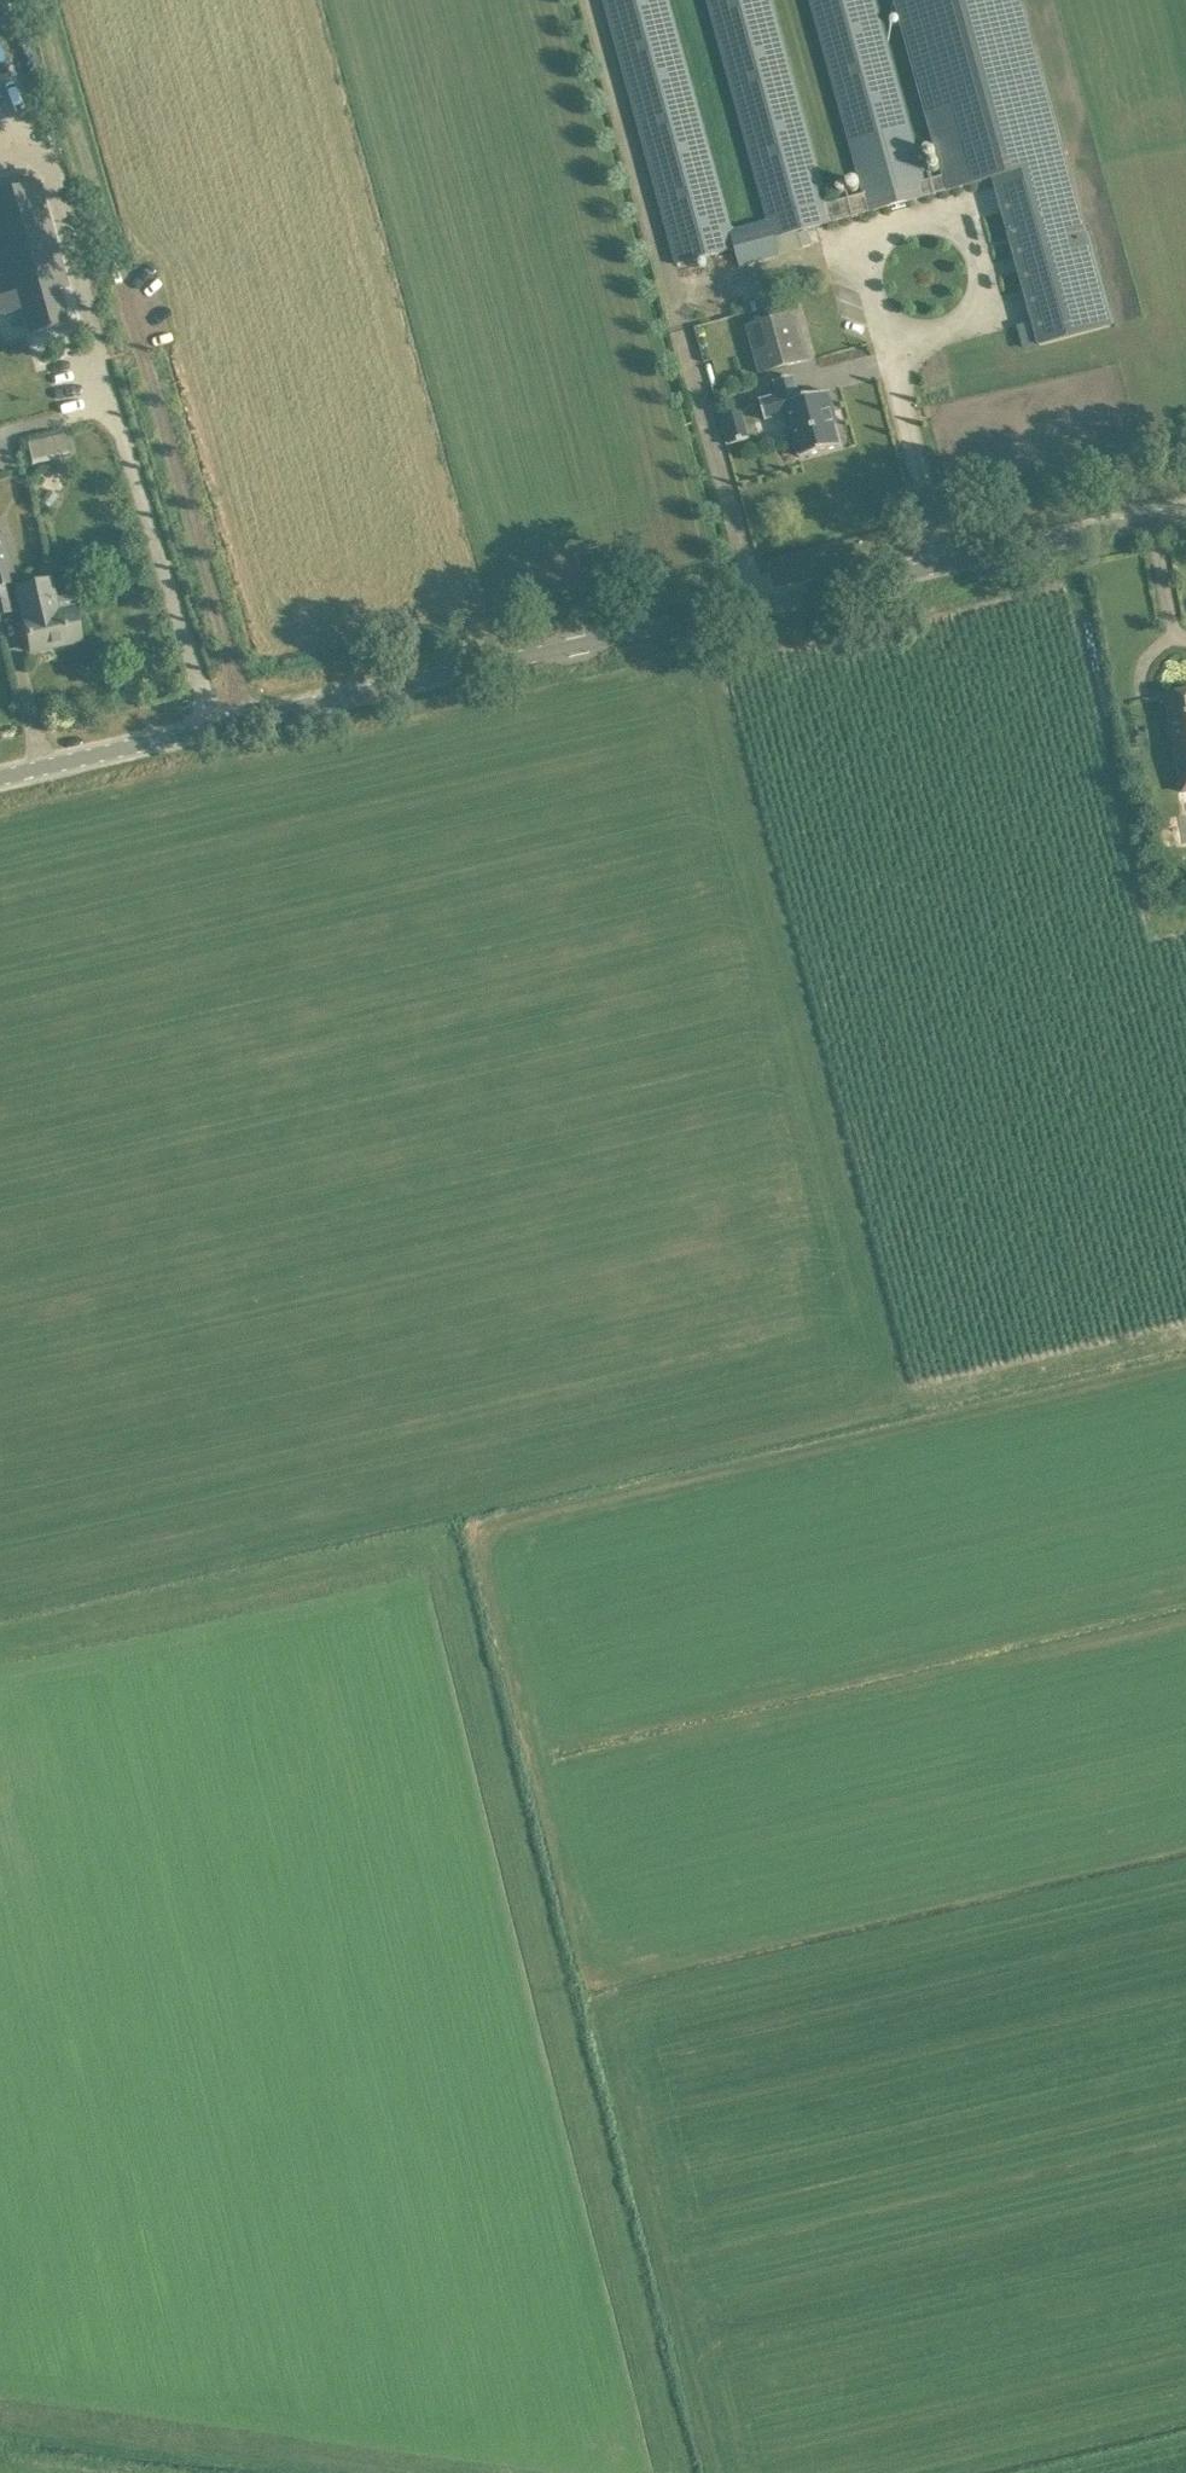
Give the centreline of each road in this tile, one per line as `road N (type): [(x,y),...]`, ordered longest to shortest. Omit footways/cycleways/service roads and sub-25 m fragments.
road 1 (unclassified): [(0,782),(1185,512)]

